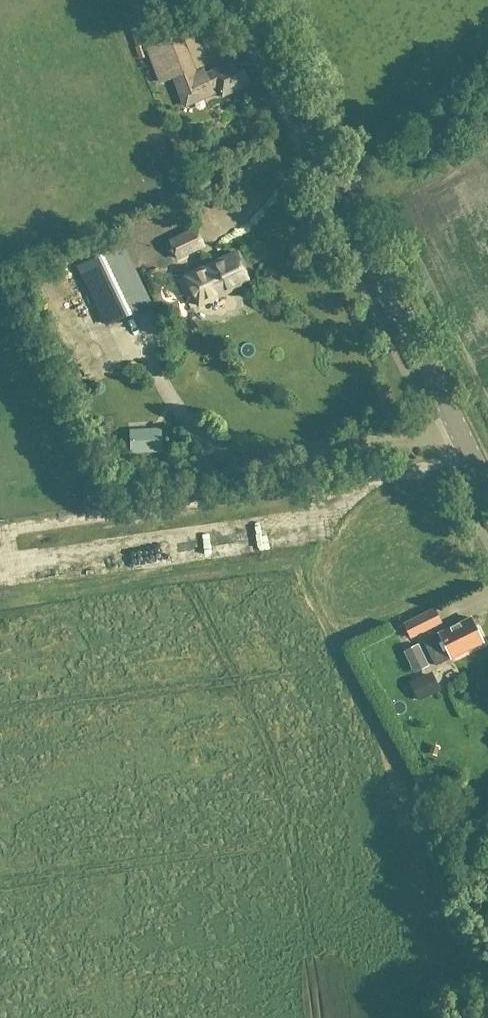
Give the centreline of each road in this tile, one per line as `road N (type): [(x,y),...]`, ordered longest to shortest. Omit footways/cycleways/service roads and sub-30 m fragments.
road 1 (tertiary): [(487,503),(248,0)]

